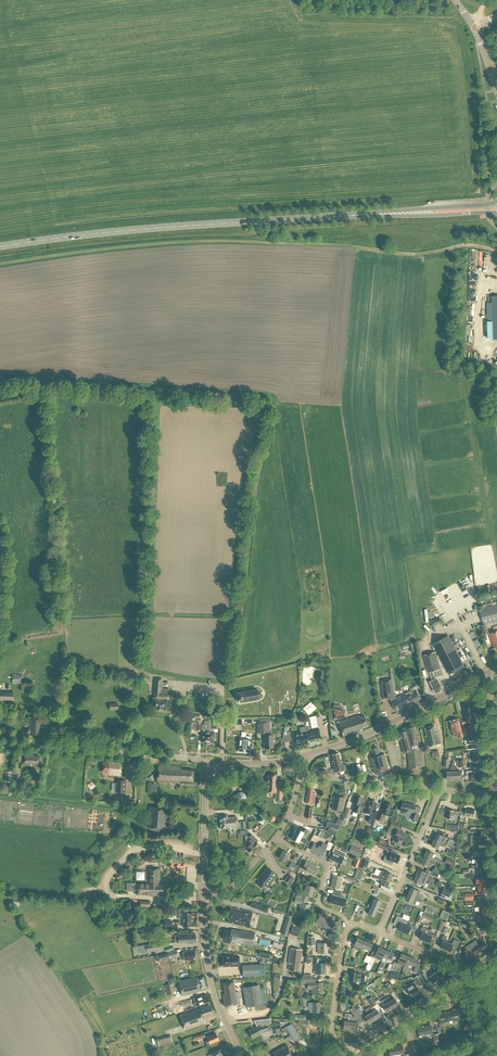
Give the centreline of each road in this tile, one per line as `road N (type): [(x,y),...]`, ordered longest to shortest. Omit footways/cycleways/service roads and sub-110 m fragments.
road 1 (track): [(0,391),(40,385),(265,403),(223,688)]
road 2 (track): [(0,264),(183,242),(412,255),(467,245),(496,251)]
road 3 (primary): [(0,247),(389,214)]
road 4 (tertiary): [(222,765),(279,762),(342,744),(485,675)]
road 5 (unclassified): [(213,770),(195,758),(0,744)]
road 6 (tertiary): [(242,1055),(212,984),(204,894)]
road 7 (track): [(496,555),(465,396)]
road 8 (residential): [(380,932),(438,788)]
road 9 (unclassified): [(344,1052),(464,973)]
road 10 (residential): [(349,925),(319,904),(325,864),(276,838)]
road 11 (residential): [(438,788),(307,773)]
road 12 (residential): [(344,1052),(331,1027),(349,925)]
road 13 (tertiary): [(204,894),(205,792),(213,770)]

